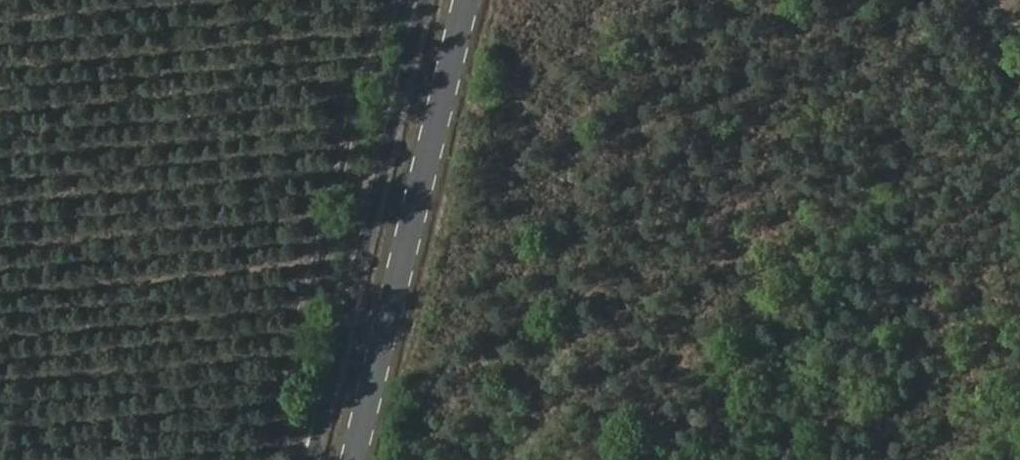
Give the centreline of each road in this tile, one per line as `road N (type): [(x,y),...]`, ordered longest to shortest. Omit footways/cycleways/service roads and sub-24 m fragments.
road 1 (secondary): [(463,0),(349,459)]

